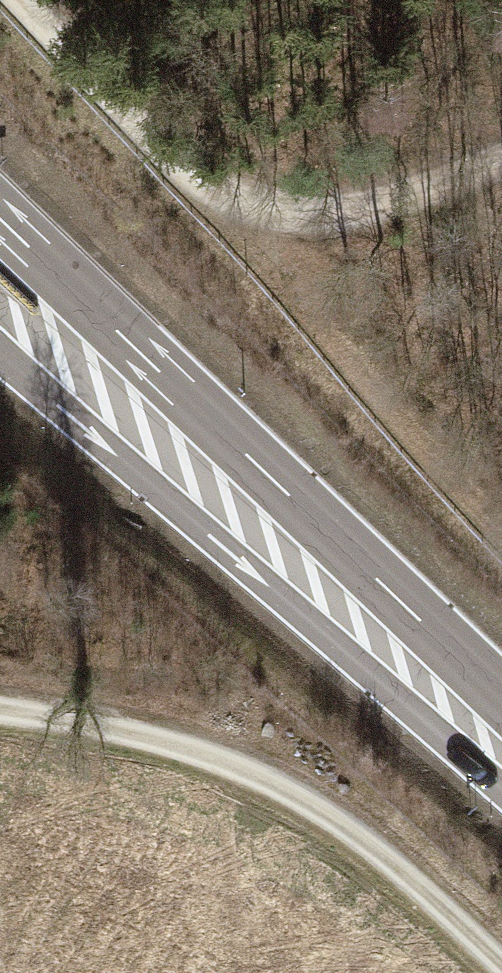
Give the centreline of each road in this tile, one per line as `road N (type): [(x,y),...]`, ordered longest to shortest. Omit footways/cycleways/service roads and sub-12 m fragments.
road 1 (trunk): [(0,343),(501,781)]
road 2 (trunk): [(501,710),(76,294)]
road 3 (track): [(10,0),(142,140),(223,198),(321,214),(429,197),(501,166)]
road 4 (track): [(501,969),(365,844),(263,783),(133,738),(0,709)]

